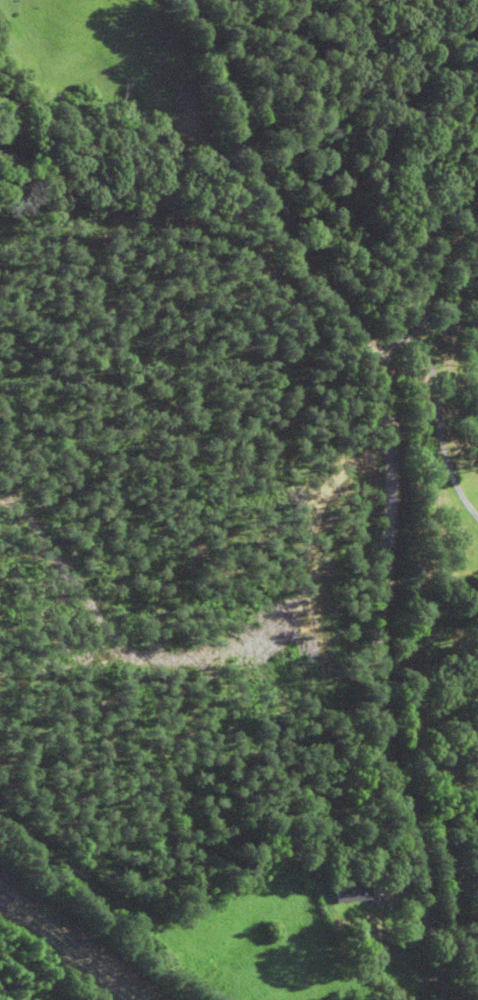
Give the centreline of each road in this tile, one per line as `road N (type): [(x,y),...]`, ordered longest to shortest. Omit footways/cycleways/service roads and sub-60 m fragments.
road 1 (residential): [(458,999),(406,813),(392,711),(404,445),(385,351),(264,233),(244,195),(216,75),(166,0)]
road 2 (secondary): [(165,999),(0,872)]
road 3 (residential): [(385,351),(477,223)]

